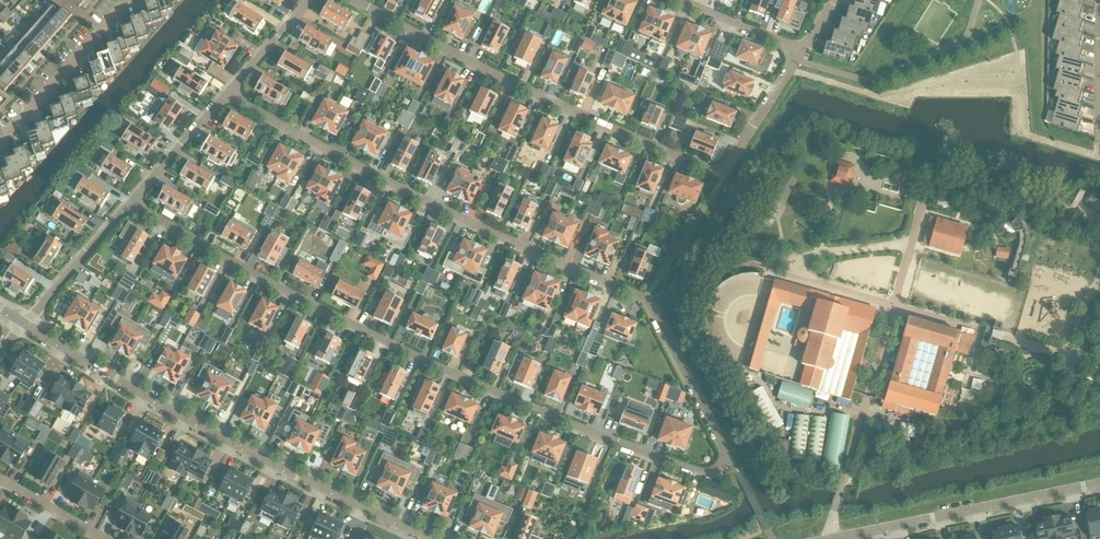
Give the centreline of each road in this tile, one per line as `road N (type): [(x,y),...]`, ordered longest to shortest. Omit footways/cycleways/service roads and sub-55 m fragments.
road 1 (residential): [(129,203),(349,326),(491,392),(700,472),(723,465),(722,443),(646,298),(390,182),(229,92)]
road 2 (residential): [(366,0),(540,91),(729,173),(803,51)]
road 3 (residential): [(26,325),(232,446),(428,538)]
road 4 (residential): [(840,538),(1099,483)]
road 5 (residential): [(26,325),(129,203)]
road 6 (residential): [(0,146),(100,33)]
road 7 (residential): [(129,203),(229,92)]
road 8 (residential): [(803,51),(678,0)]
road 9 (residential): [(229,92),(312,0)]
road 10 (residential): [(106,538),(0,479)]

